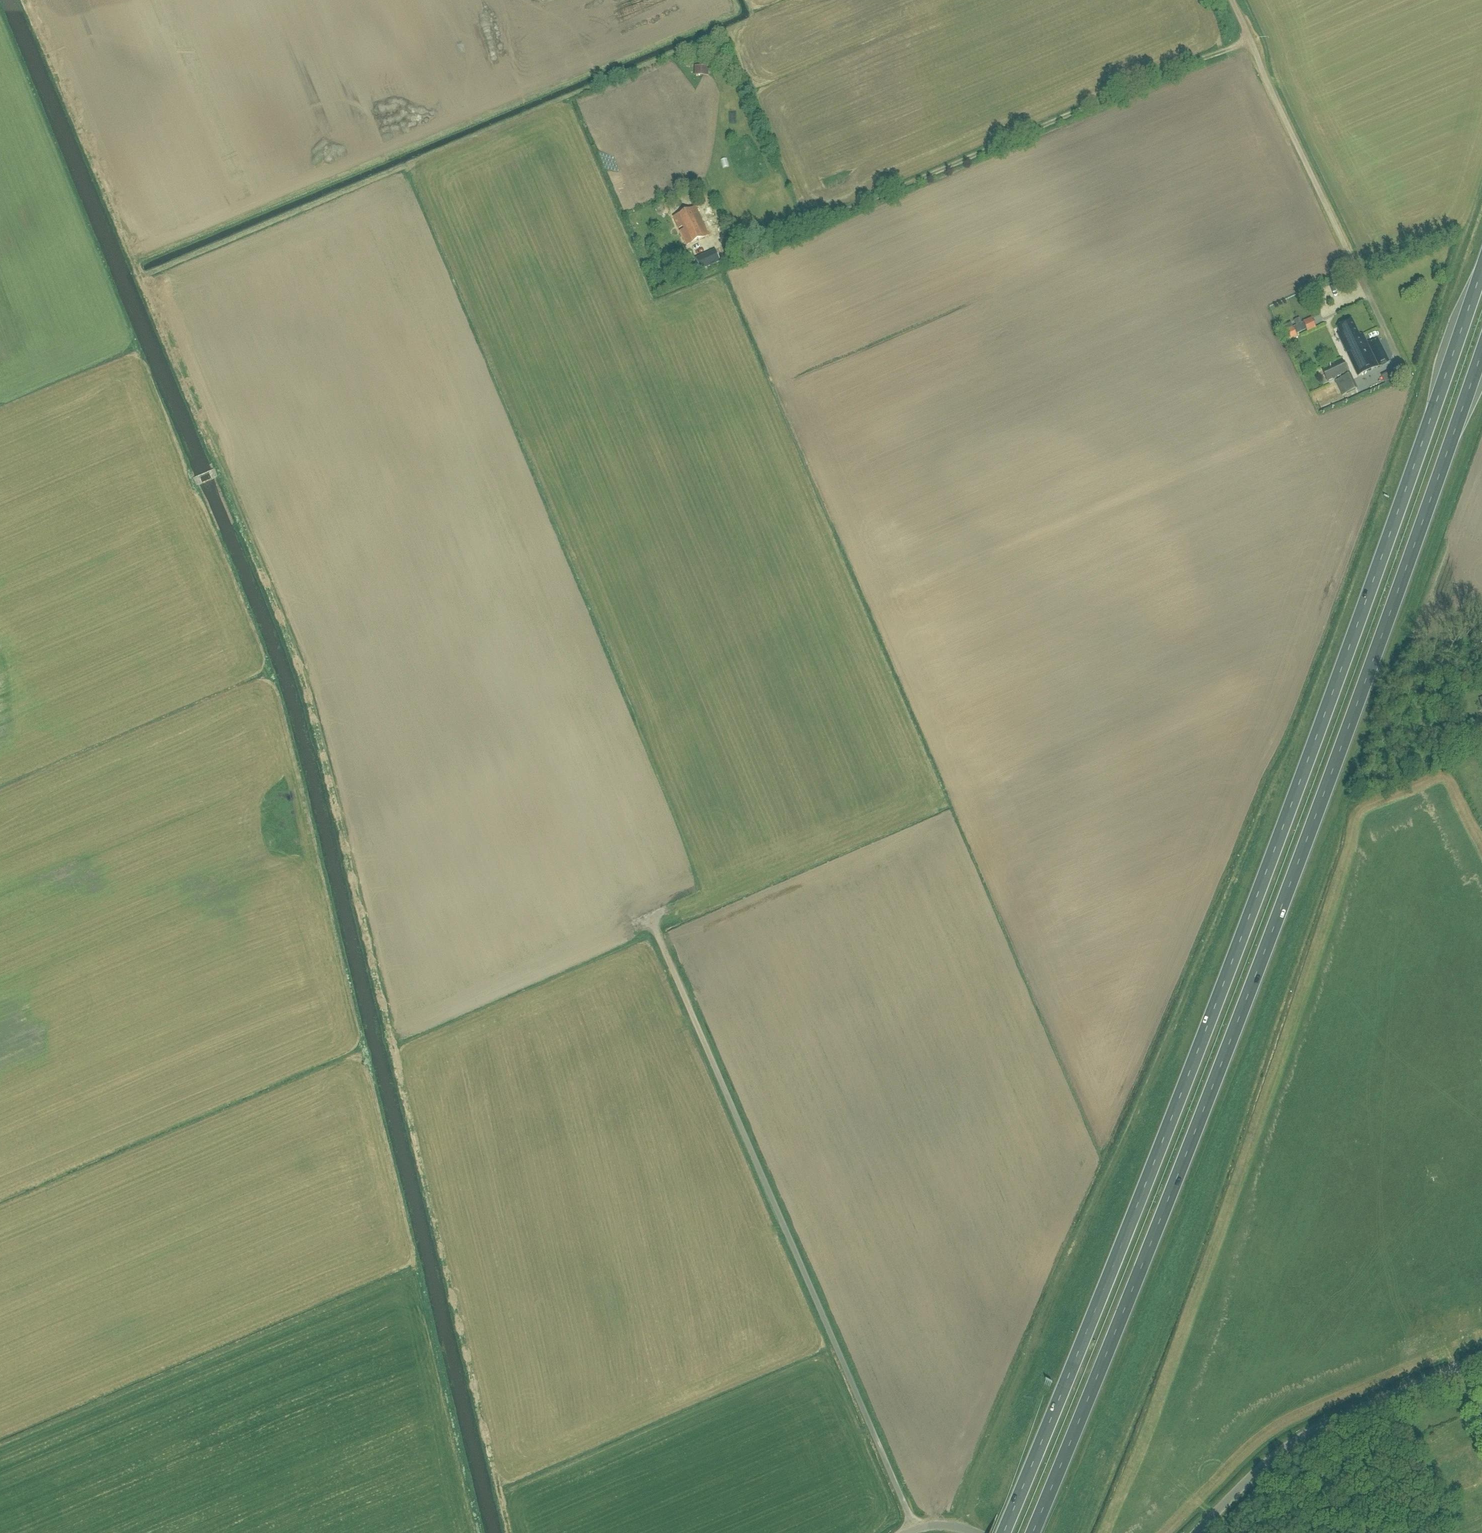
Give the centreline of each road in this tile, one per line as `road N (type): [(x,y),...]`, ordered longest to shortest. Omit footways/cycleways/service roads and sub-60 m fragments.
road 1 (trunk): [(1481,265),(1208,1026),(1004,1532)]
road 2 (trunk): [(1033,1532),(1290,883),(1481,352)]
road 3 (track): [(917,1528),(651,919)]
road 4 (unclassified): [(1195,1532),(1279,1450),(1458,1369)]

